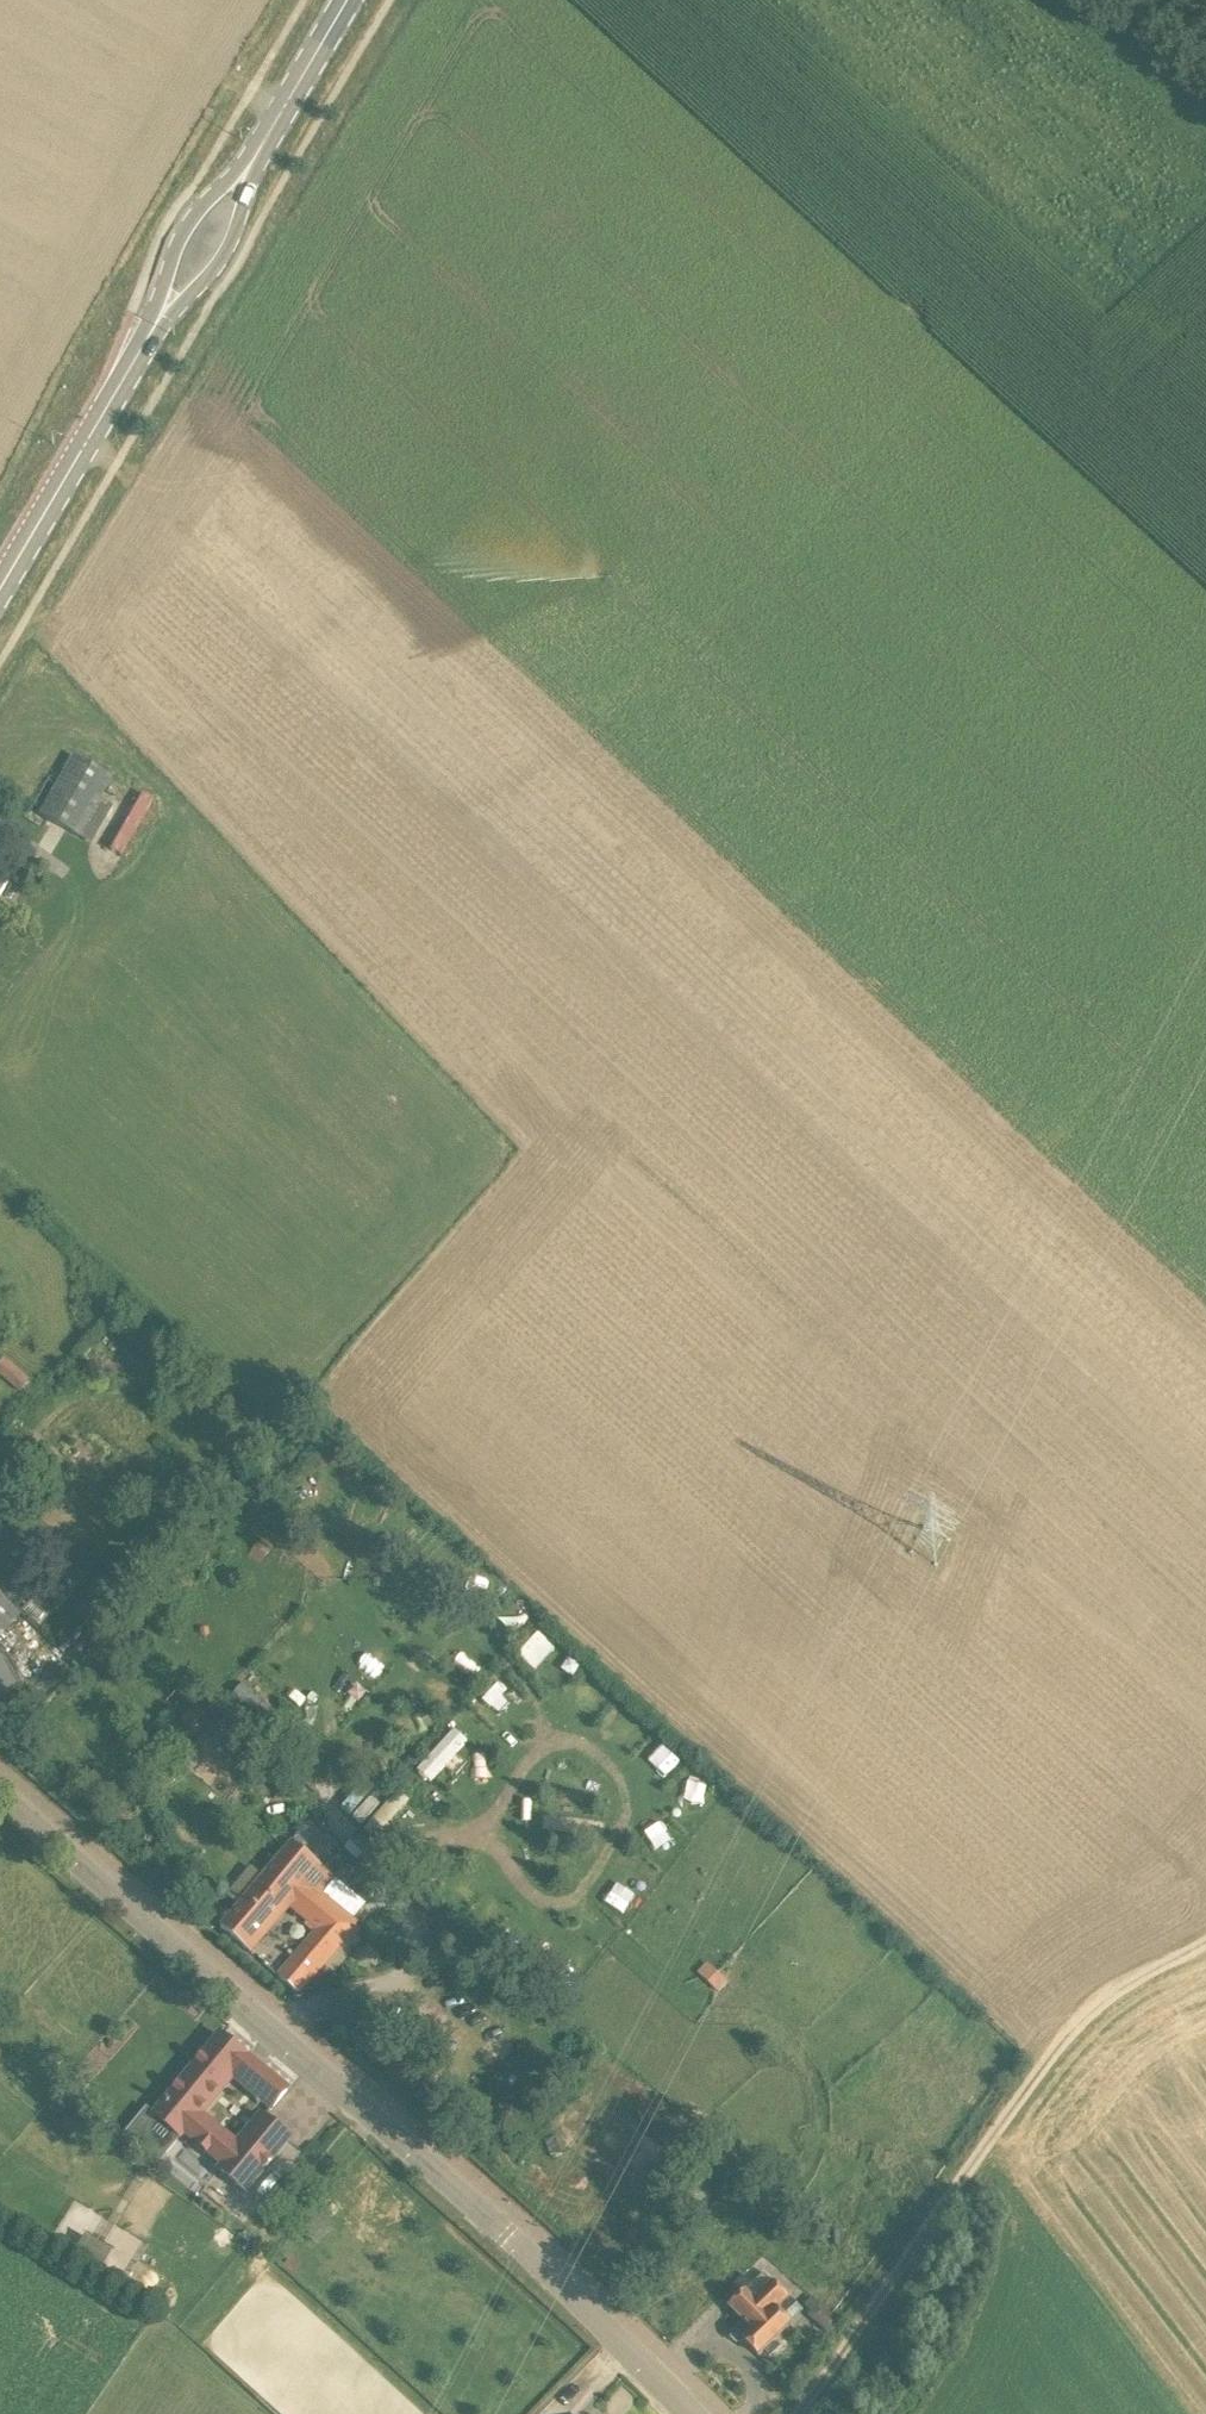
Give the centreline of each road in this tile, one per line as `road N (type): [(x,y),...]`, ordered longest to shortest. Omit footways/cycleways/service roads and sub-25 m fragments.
road 1 (tertiary): [(0,1795),(507,2235),(689,2413)]
road 2 (track): [(1205,1943),(1129,1979),(1071,2030),(796,2413)]
road 3 (primary): [(139,353),(0,589)]
road 4 (primary): [(139,353),(230,248),(272,129)]
road 5 (primary): [(272,129),(188,224),(139,353)]
road 6 (primary): [(272,129),(348,0)]

